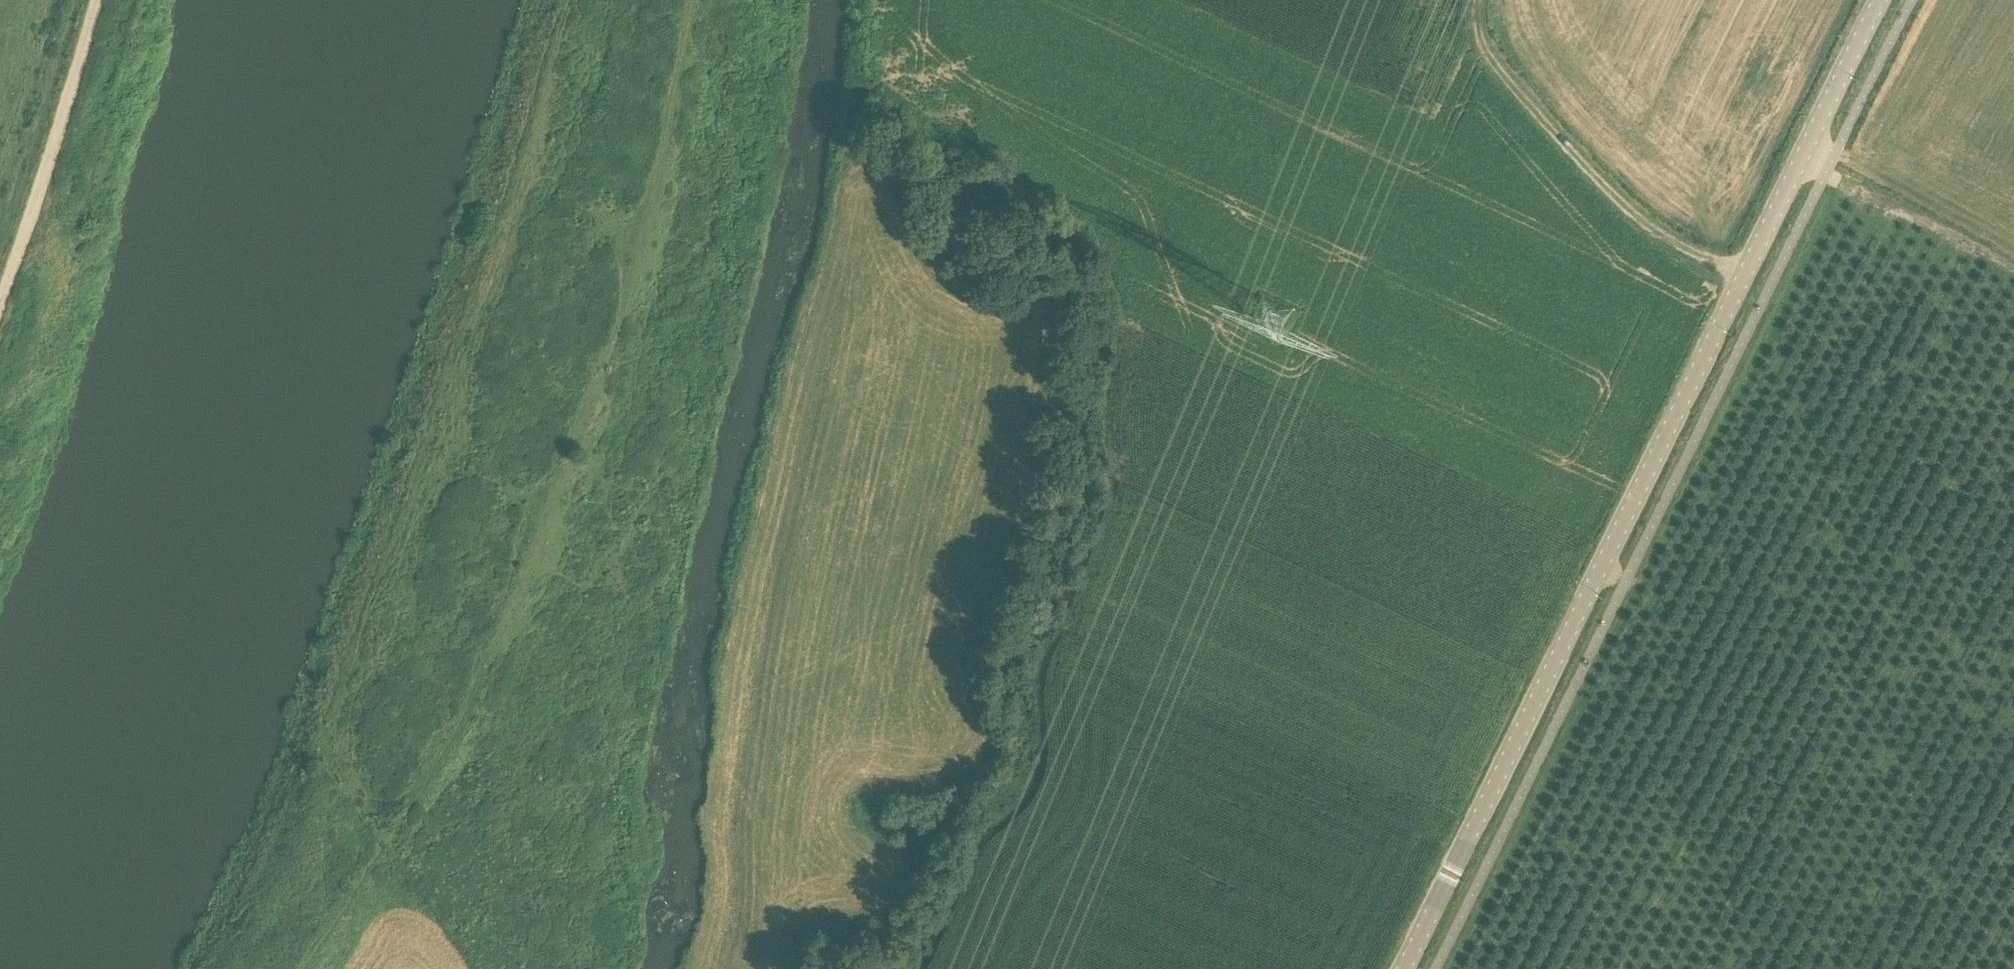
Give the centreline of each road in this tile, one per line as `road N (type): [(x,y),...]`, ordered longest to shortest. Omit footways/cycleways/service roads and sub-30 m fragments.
road 1 (tertiary): [(1402,968),(1883,0)]
road 2 (track): [(1745,277),(1636,216),(1585,169),(1477,33),(1477,0)]
road 3 (track): [(99,0),(0,311)]

